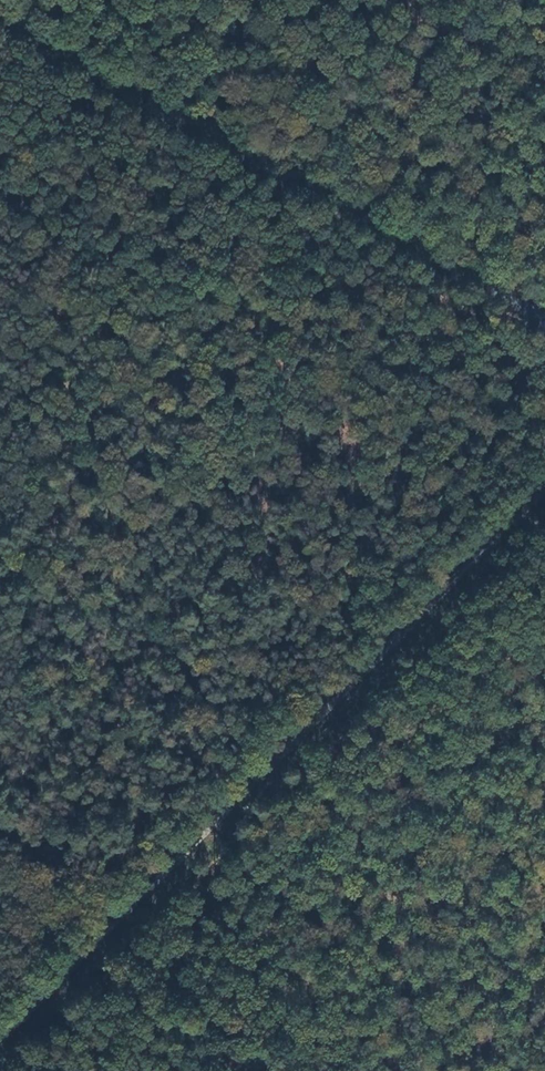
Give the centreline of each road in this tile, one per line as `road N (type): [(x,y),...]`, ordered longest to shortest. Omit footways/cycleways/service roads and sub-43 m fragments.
road 1 (track): [(544,486),(0,1043)]
road 2 (tertiary): [(0,20),(544,318)]

